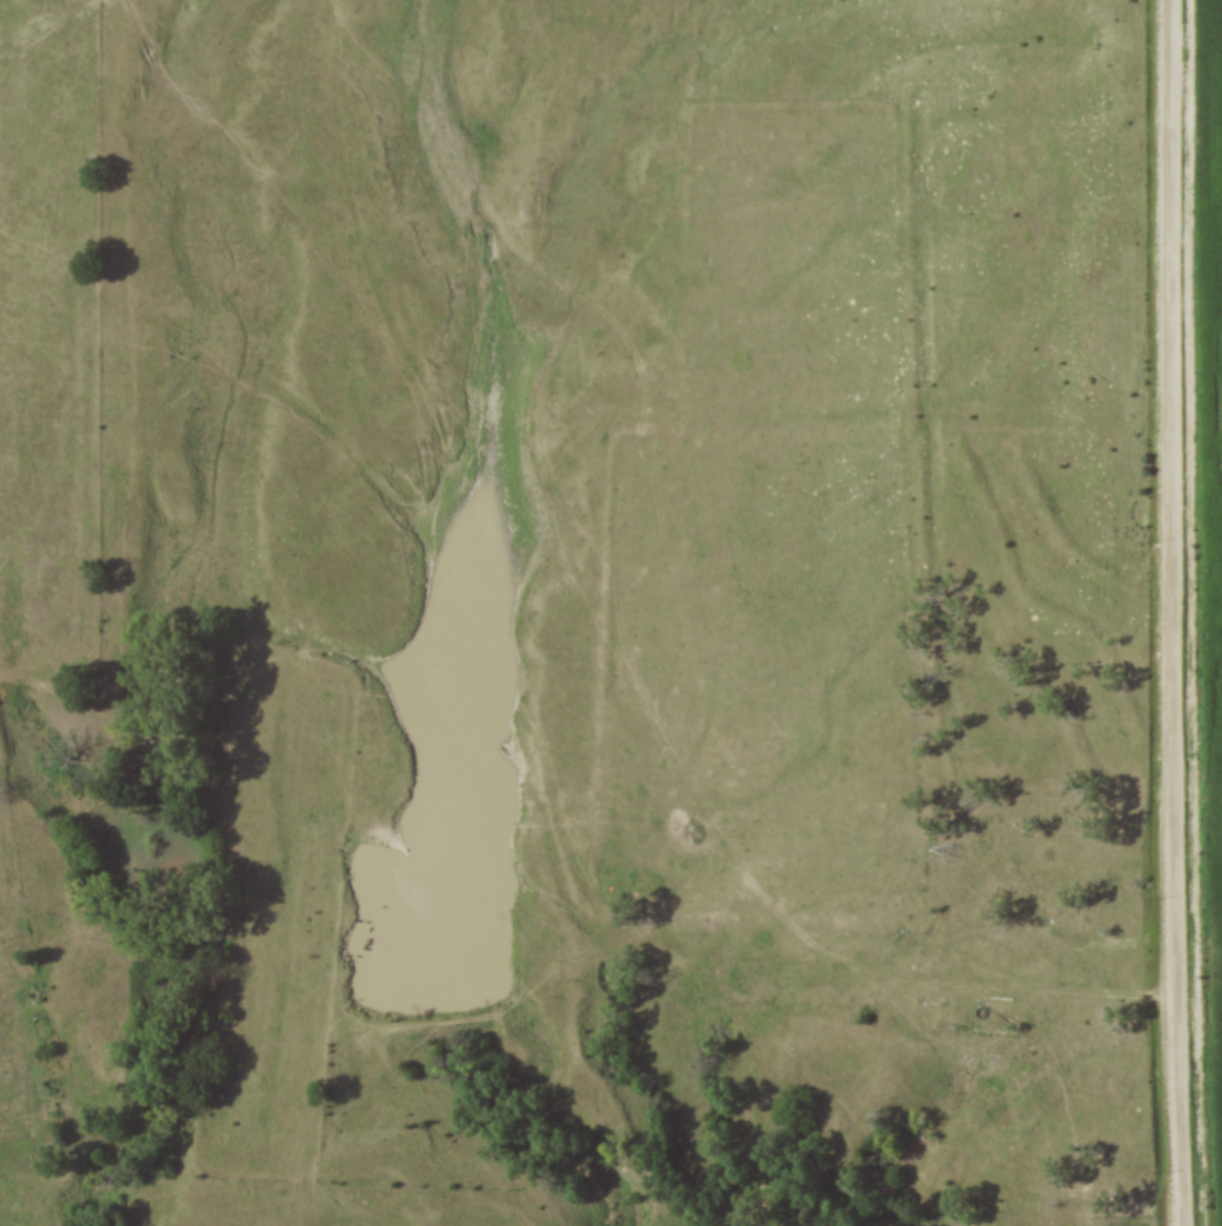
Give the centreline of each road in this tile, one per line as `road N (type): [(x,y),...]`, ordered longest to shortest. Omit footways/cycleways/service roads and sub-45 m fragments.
road 1 (residential): [(1186,1225),(1171,838),(1168,0)]

